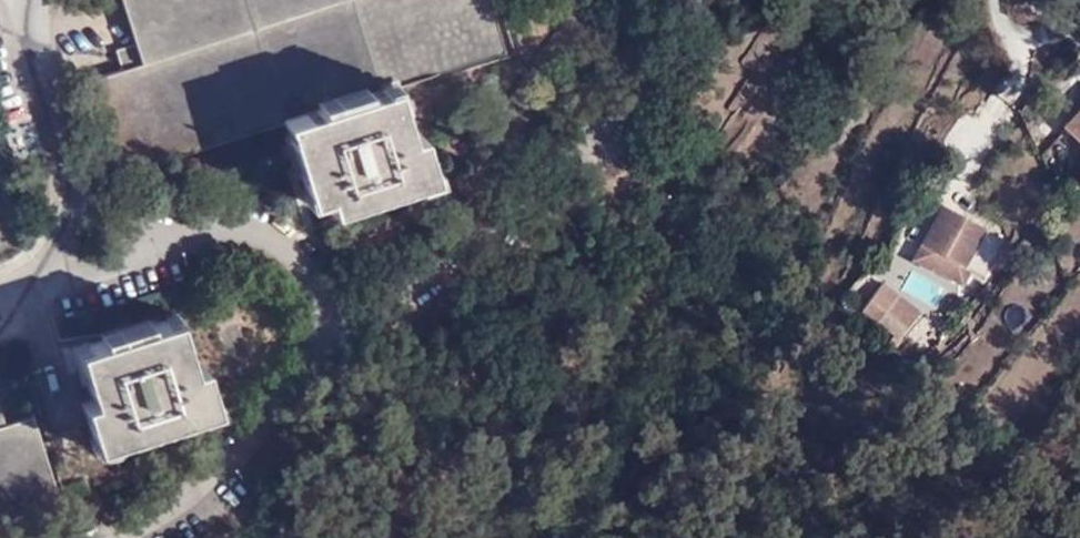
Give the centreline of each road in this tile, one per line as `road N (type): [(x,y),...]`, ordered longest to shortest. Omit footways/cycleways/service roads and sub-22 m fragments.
road 1 (residential): [(331,352),(536,194),(569,143),(593,138),(647,160),(671,149),(770,0)]
road 2 (residential): [(82,191),(103,221),(130,232),(192,235),(225,226),(278,240),(320,284),(331,352)]
road 3 (residential): [(331,352),(173,511),(106,537)]
road 4 (residential): [(23,0),(82,191)]
road 5 (residential): [(82,191),(82,229),(57,274),(0,300)]

